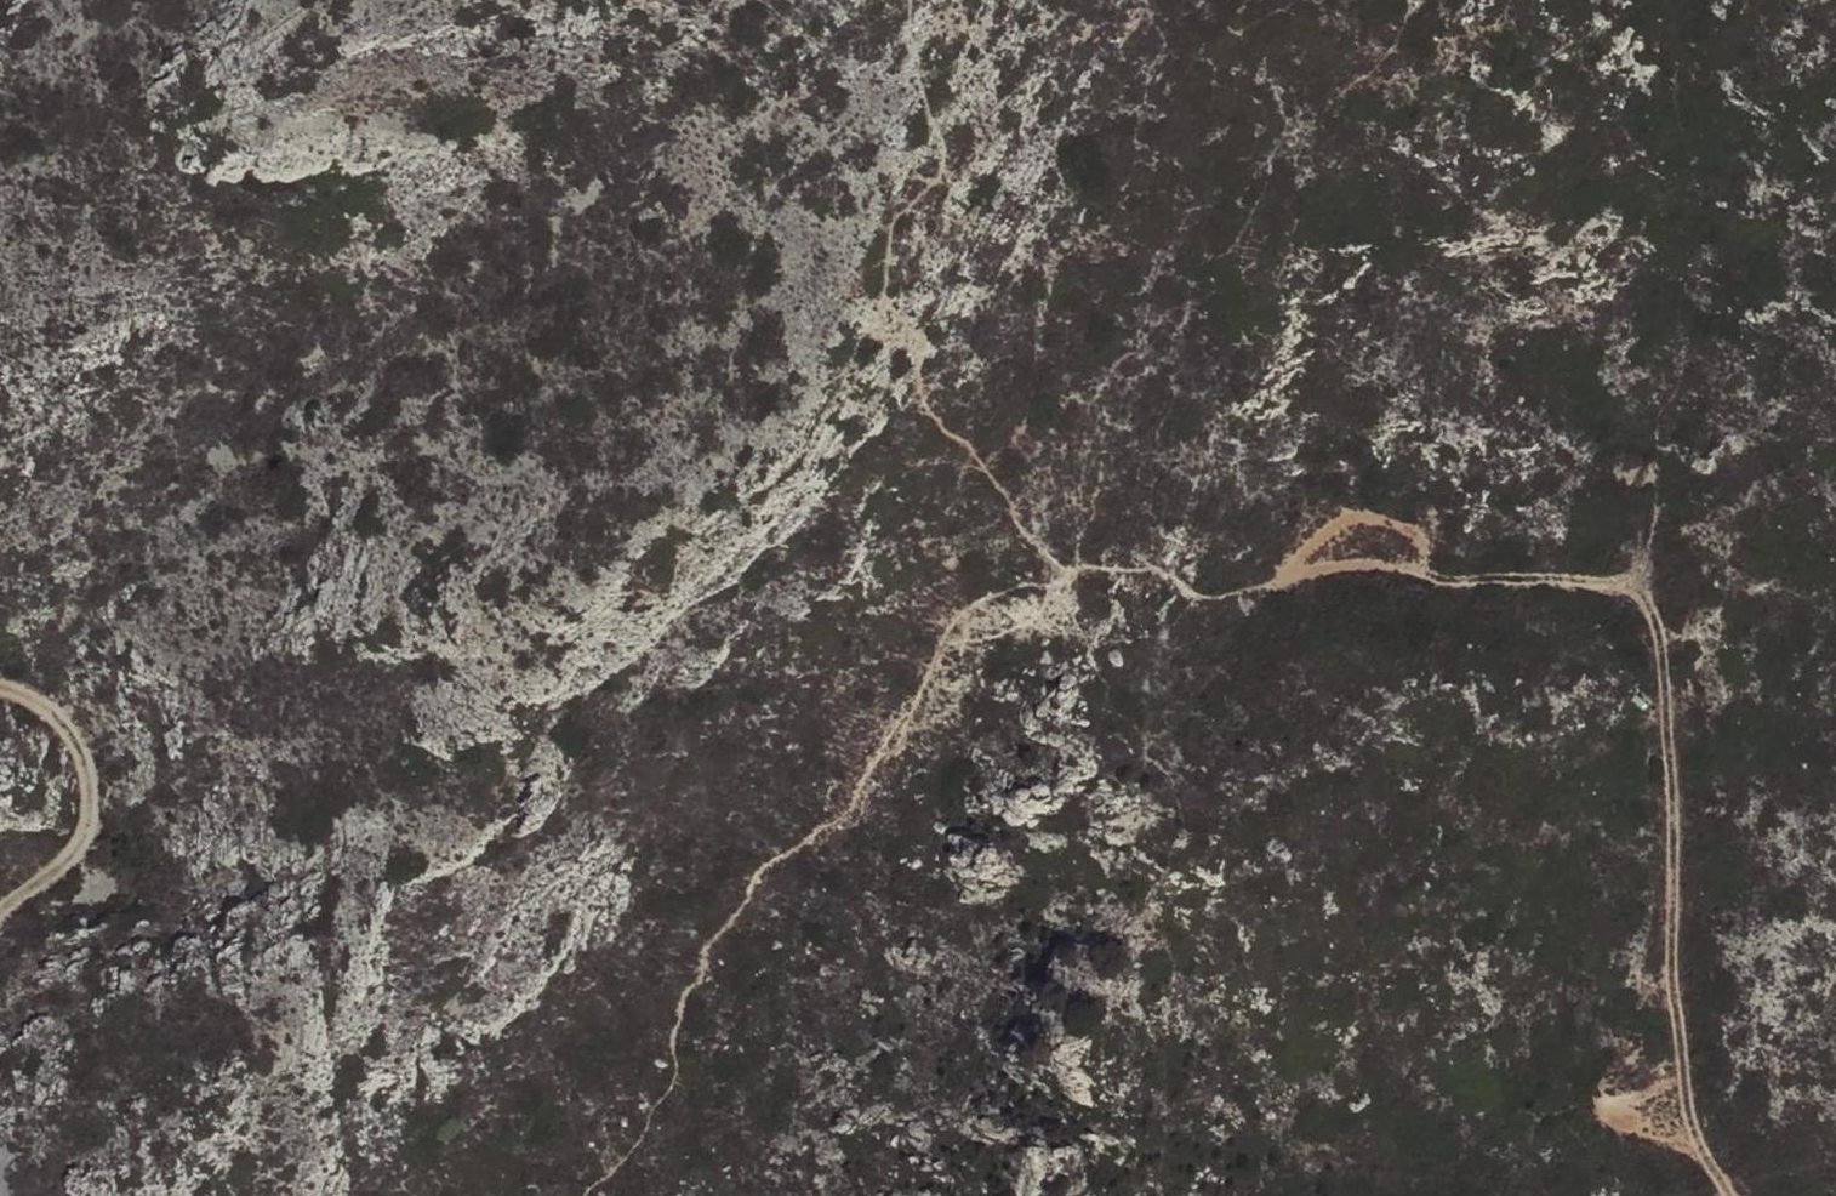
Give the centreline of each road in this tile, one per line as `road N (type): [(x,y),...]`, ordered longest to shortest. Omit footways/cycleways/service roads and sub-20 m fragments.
road 1 (track): [(1727,1195),(1689,1118),(1655,606),(1599,576),(1446,578),(1361,550)]
road 2 (track): [(0,681),(61,714),(89,782),(90,823),(79,848),(0,922)]

